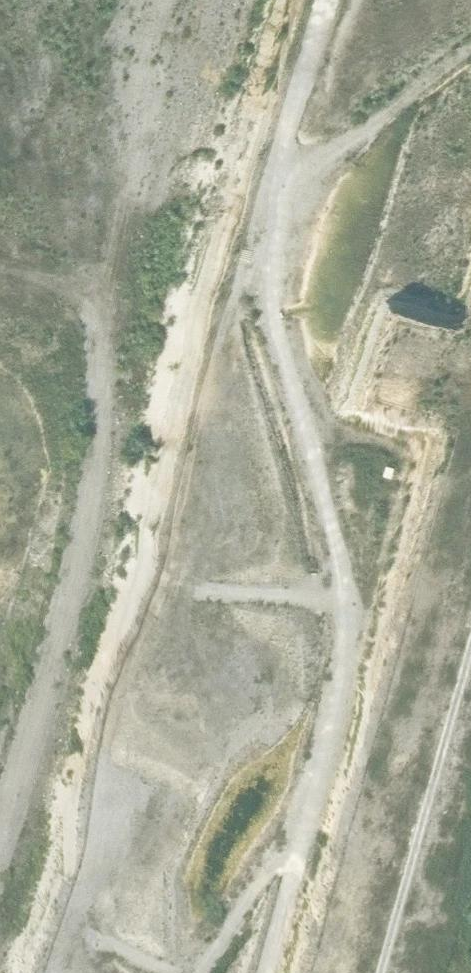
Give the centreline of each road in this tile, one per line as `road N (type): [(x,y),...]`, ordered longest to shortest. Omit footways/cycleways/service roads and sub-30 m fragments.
road 1 (track): [(261,972),(350,647),(323,488),(260,292),(272,191),(323,0)]
road 2 (track): [(0,831),(43,716),(90,534),(102,336),(68,296),(0,274)]

